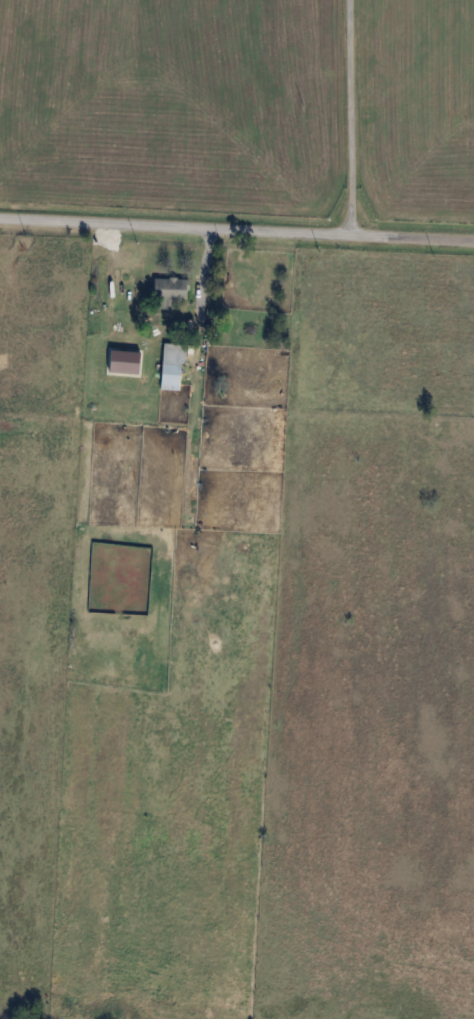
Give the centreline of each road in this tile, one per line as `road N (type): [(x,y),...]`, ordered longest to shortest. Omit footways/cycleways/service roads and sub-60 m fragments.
road 1 (residential): [(473,240),(0,218)]

